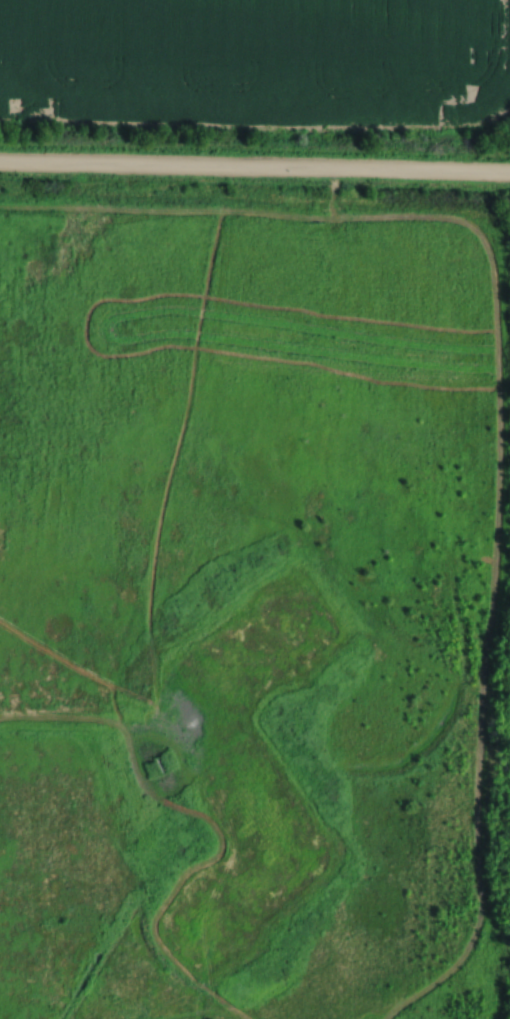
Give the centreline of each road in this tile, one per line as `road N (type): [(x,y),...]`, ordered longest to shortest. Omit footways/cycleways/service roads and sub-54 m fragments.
road 1 (residential): [(509,173),(0,163)]

